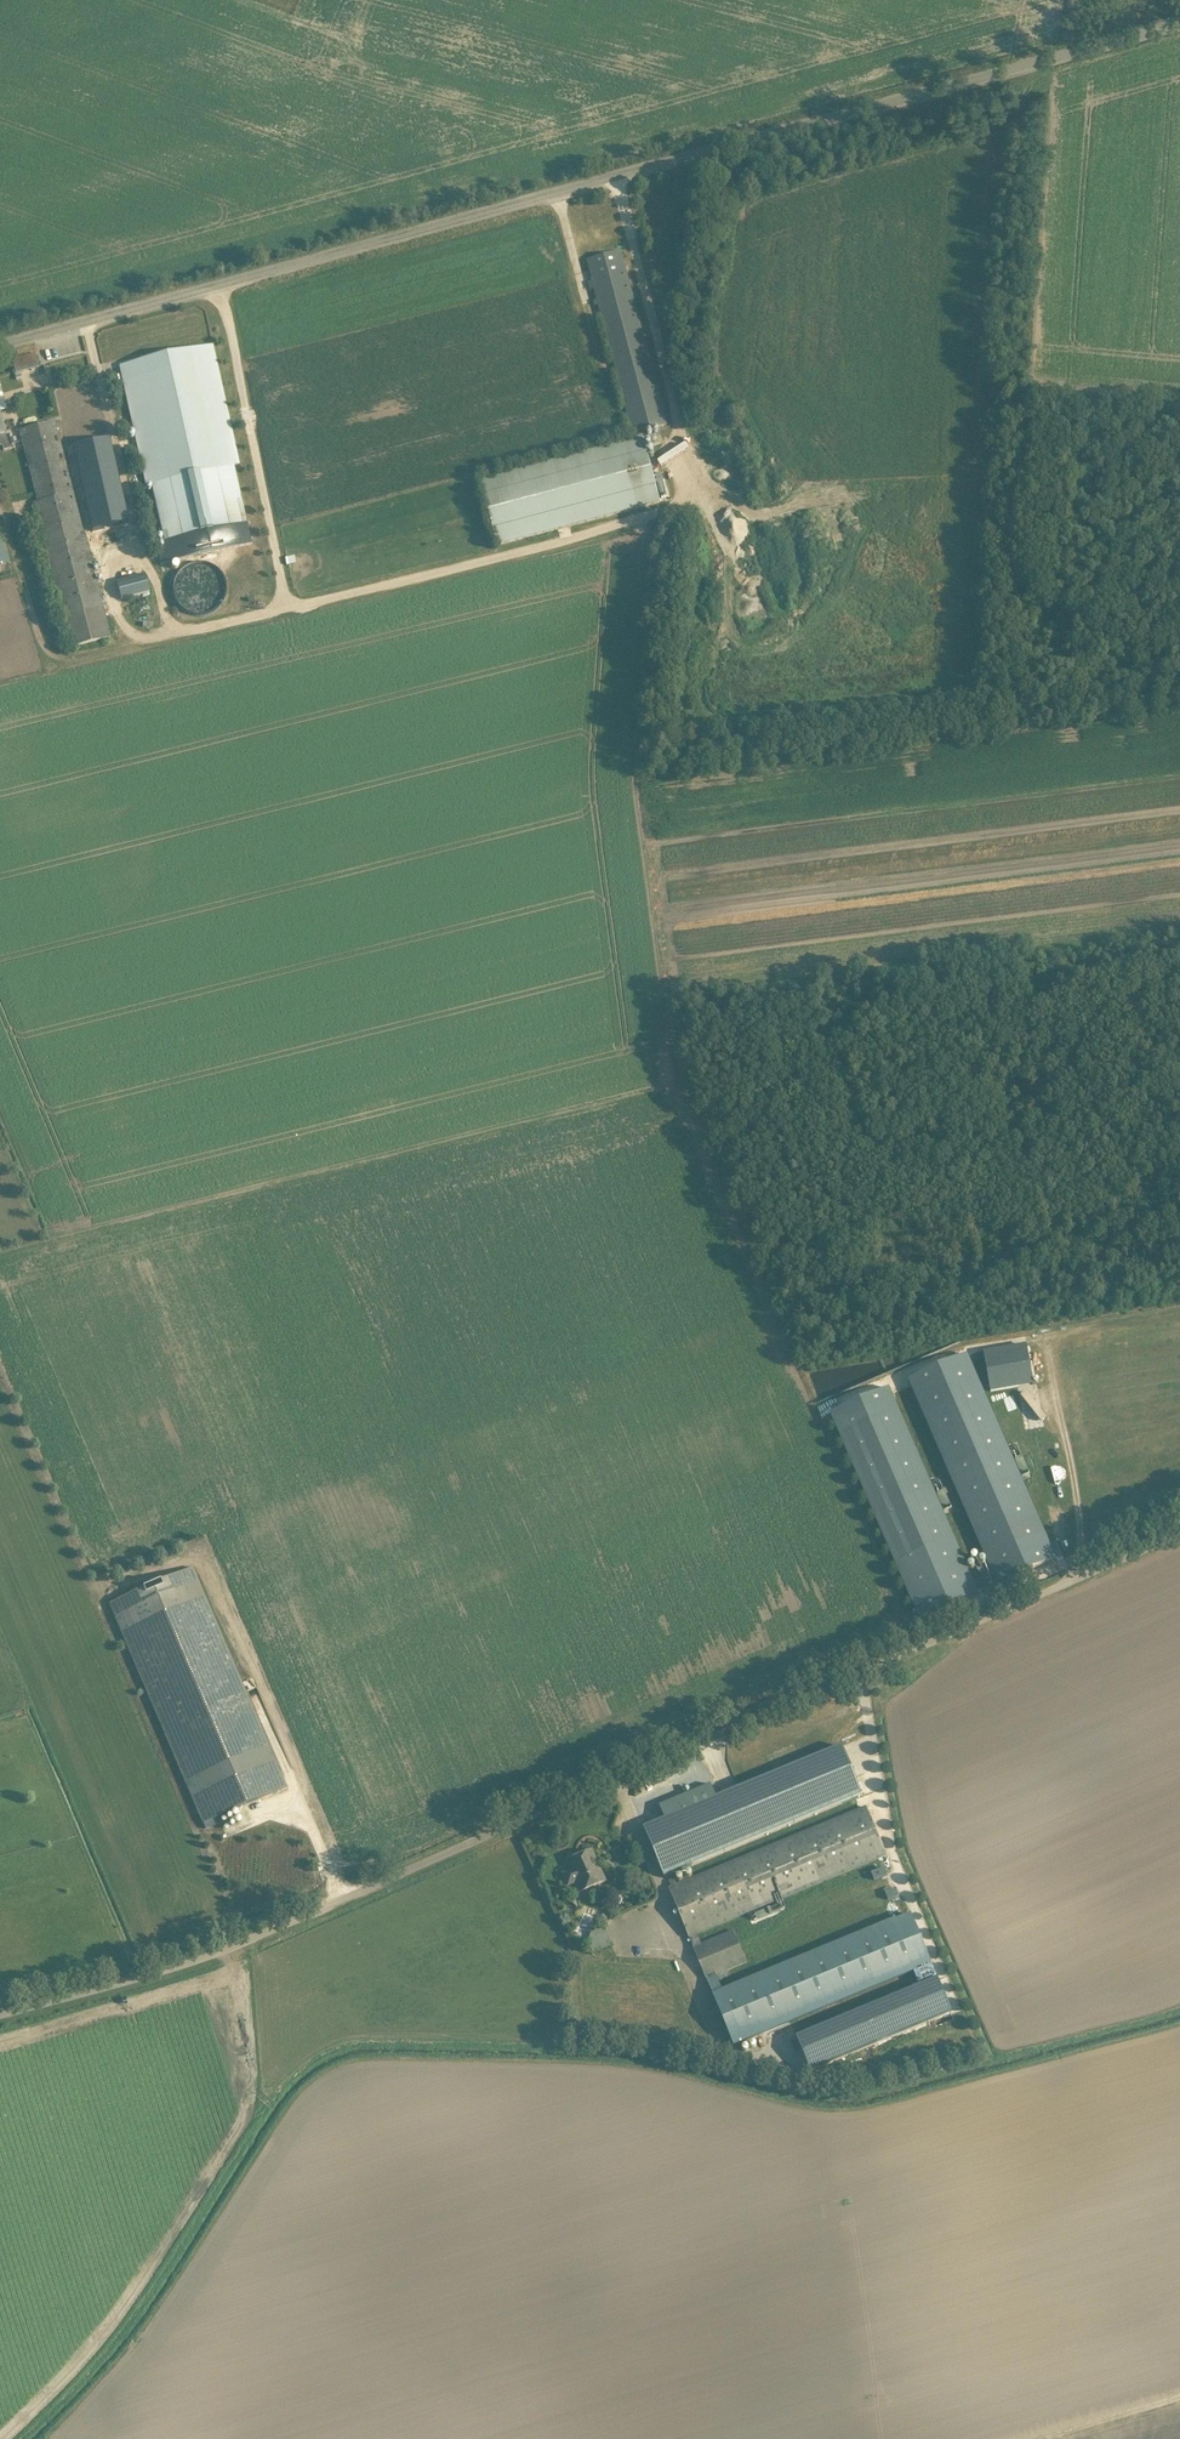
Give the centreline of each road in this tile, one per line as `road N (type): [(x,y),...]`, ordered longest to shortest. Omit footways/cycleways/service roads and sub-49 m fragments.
road 1 (unclassified): [(0,2015),(252,1939),(1179,1535)]
road 2 (tertiary): [(0,344),(1179,23)]
road 3 (track): [(0,503),(45,650),(74,657),(653,515),(671,502),(681,457),(616,177)]
road 4 (track): [(217,286),(287,606)]
road 5 (track): [(252,1939),(258,2131)]
road 6 (track): [(1179,2402),(1059,2438)]

